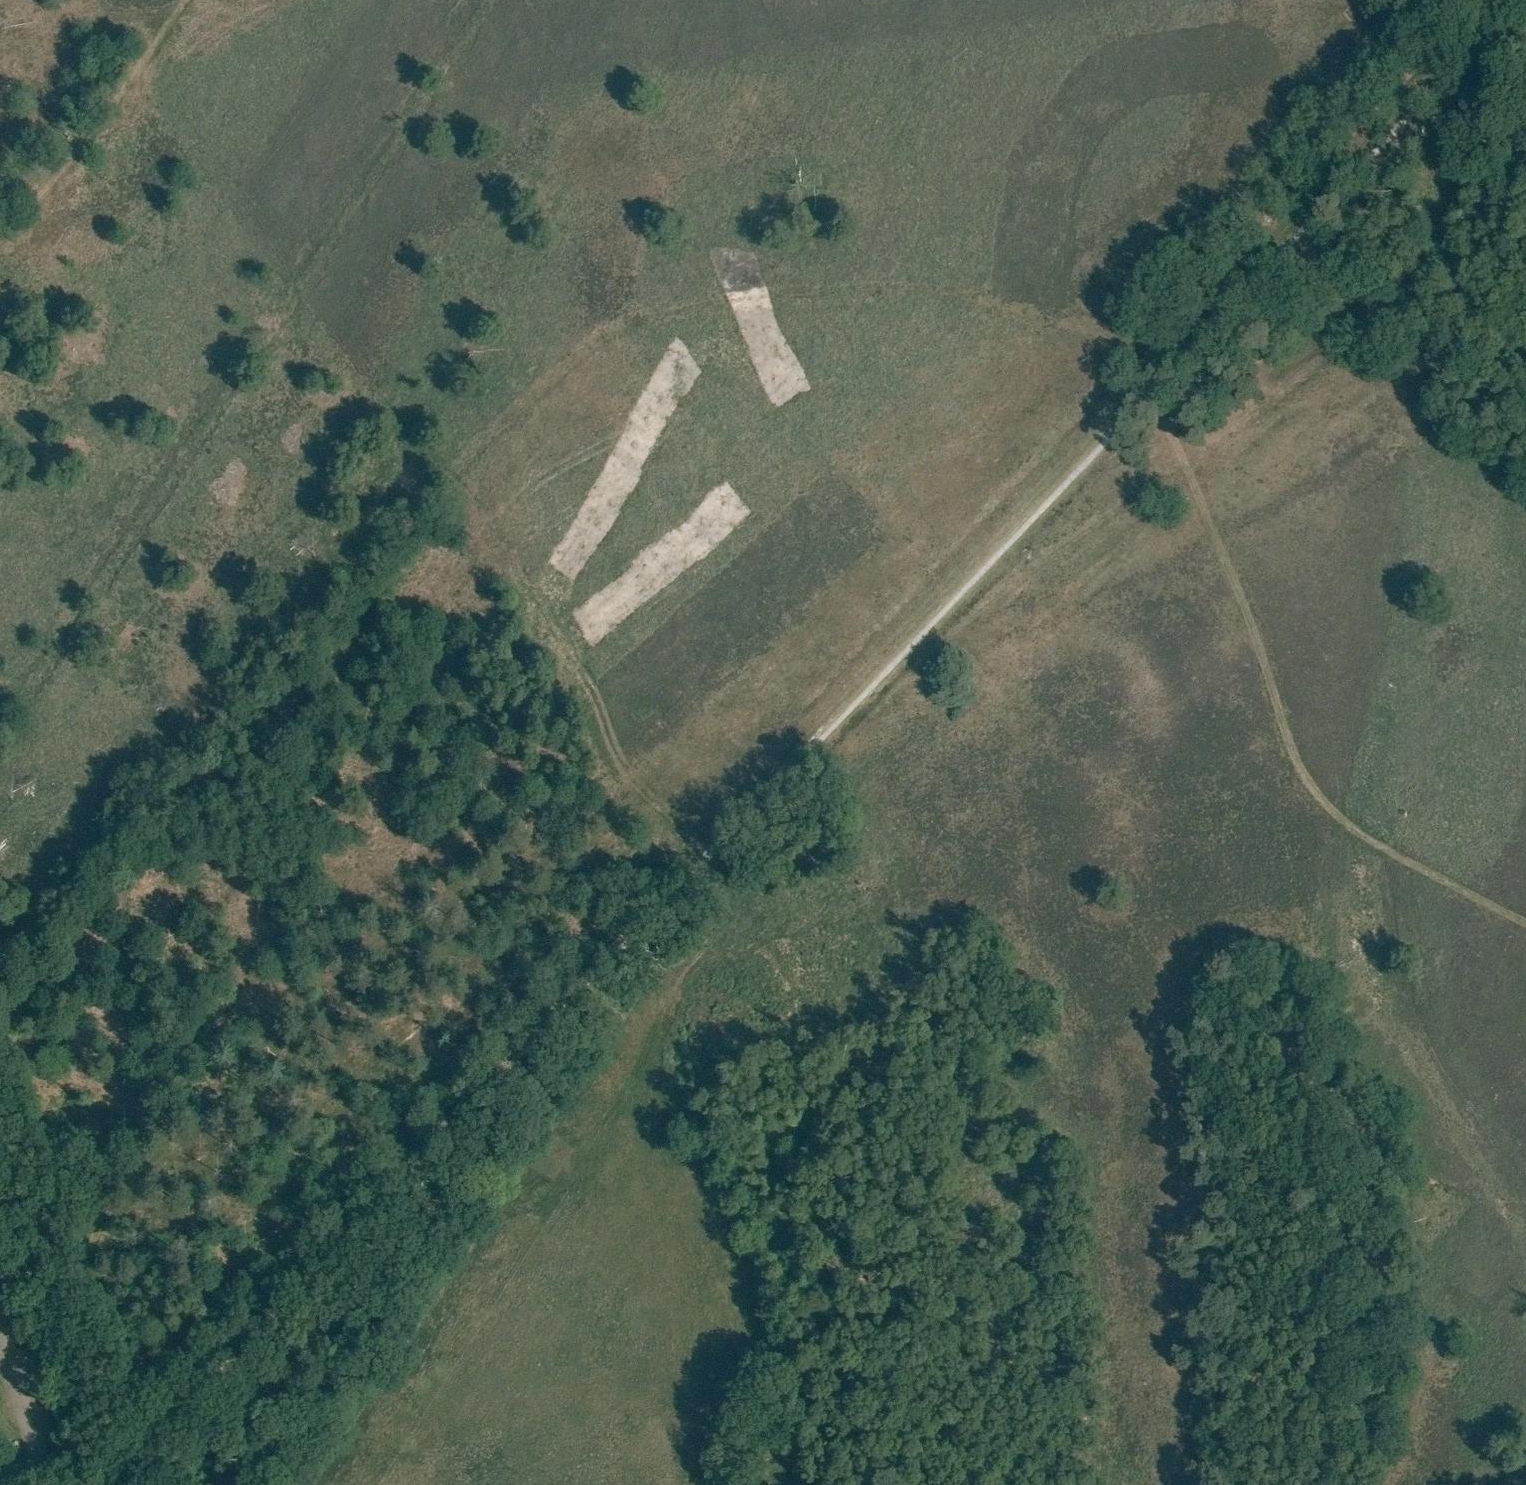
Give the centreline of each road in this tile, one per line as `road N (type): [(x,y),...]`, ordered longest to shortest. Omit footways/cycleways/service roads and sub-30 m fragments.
road 1 (track): [(98,1484),(102,1470),(1143,375),(1510,0)]
road 2 (track): [(1247,615),(1151,395)]

